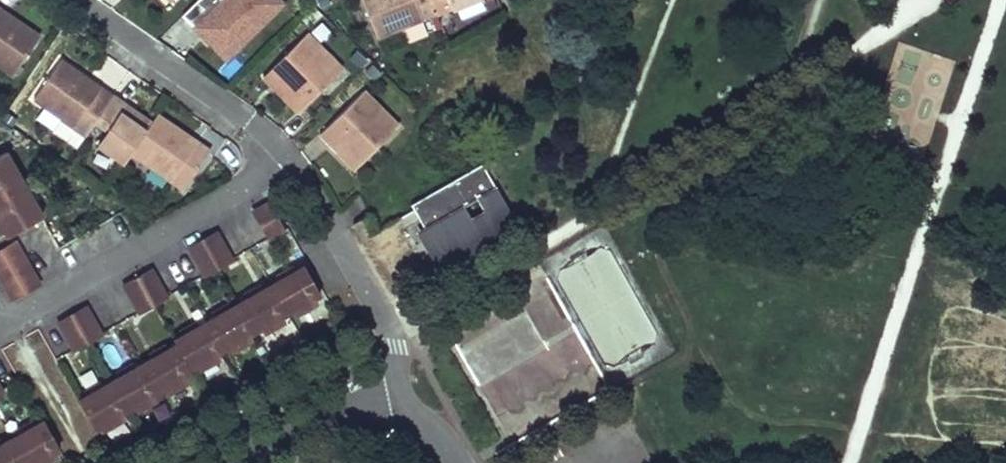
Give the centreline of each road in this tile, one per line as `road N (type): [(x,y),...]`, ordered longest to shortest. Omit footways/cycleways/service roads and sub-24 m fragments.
road 1 (residential): [(290,171),(14,325)]
road 2 (residential): [(78,0),(262,133),(290,171)]
road 3 (residential): [(408,373),(290,171)]
road 4 (residential): [(246,462),(408,373)]

